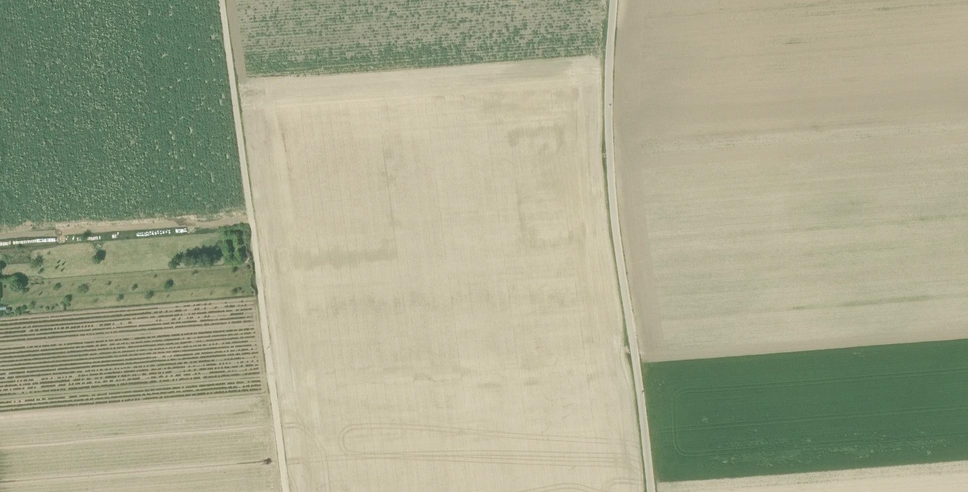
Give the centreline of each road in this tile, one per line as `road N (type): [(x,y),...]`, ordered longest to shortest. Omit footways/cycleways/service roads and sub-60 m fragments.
road 1 (track): [(221,0),(286,491)]
road 2 (unclassified): [(614,0),(611,199),(651,491)]

